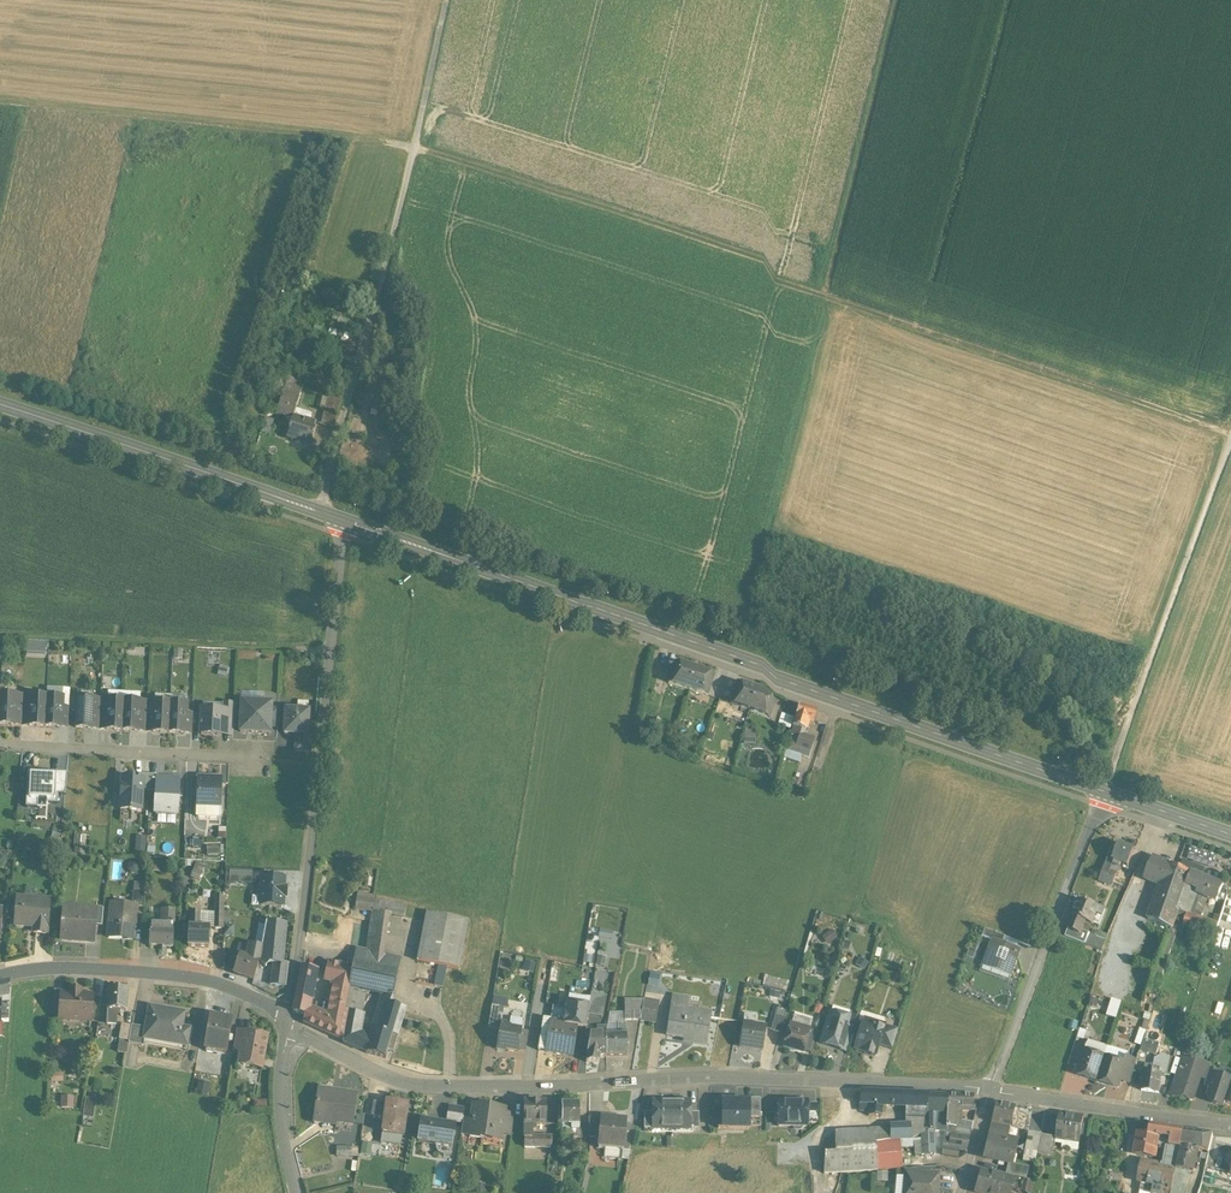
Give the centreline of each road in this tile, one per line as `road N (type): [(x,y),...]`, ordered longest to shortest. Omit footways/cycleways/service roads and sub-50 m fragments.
road 1 (track): [(0,119),(419,174),(1230,435)]
road 2 (track): [(1112,769),(752,632),(906,0)]
road 3 (secondary): [(1104,791),(344,532)]
road 4 (track): [(319,523),(419,174),(455,0)]
road 5 (residential): [(287,1025),(355,1067),(421,1089),(720,1080)]
road 6 (track): [(1104,791),(1230,444)]
road 7 (secondary): [(344,532),(0,416)]
road 8 (track): [(330,659),(0,642)]
road 9 (residential): [(0,978),(46,970),(180,978),(247,997),(287,1025)]
road 10 (residential): [(0,754),(274,767)]
road 11 (residential): [(720,1080),(990,1092)]
road 12 (residential): [(720,1080),(745,888),(722,833)]
road 13 (residential): [(990,1092),(1230,1127)]
road 14 (unclassified): [(315,791),(287,1025)]
road 15 (residential): [(555,699),(427,657),(331,640)]
road 16 (residential): [(1069,874),(990,1092)]
road 17 (residential): [(315,791),(527,827)]
road 18 (residential): [(920,827),(828,811),(773,816),(722,833)]
road 19 (residential): [(722,833),(624,843),(527,827)]
road 20 (unclassified): [(287,1025),(278,1093),(296,1192)]
road 21 (residential): [(1069,874),(920,827)]
road 22 (unclassified): [(331,640),(315,791)]
road 23 (secondary): [(1230,836),(1104,791)]
road 24 (residential): [(527,827),(555,699)]

